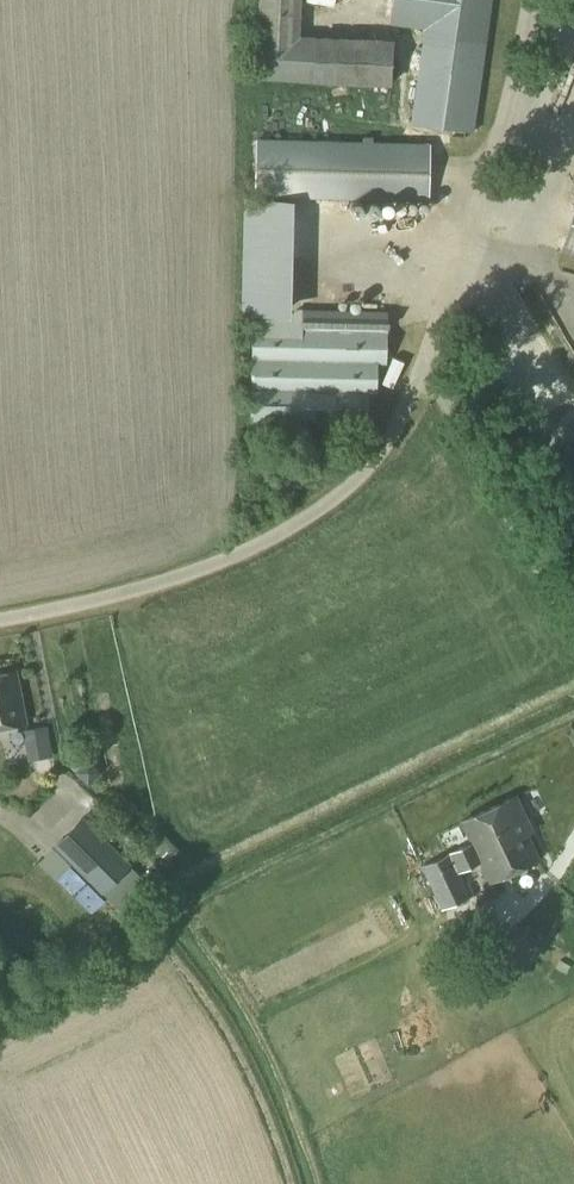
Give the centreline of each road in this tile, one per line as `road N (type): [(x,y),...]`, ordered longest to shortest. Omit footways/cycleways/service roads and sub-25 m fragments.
road 1 (unclassified): [(0,624),(189,582),(255,558),(376,459),(423,374),(472,236),(520,0)]

